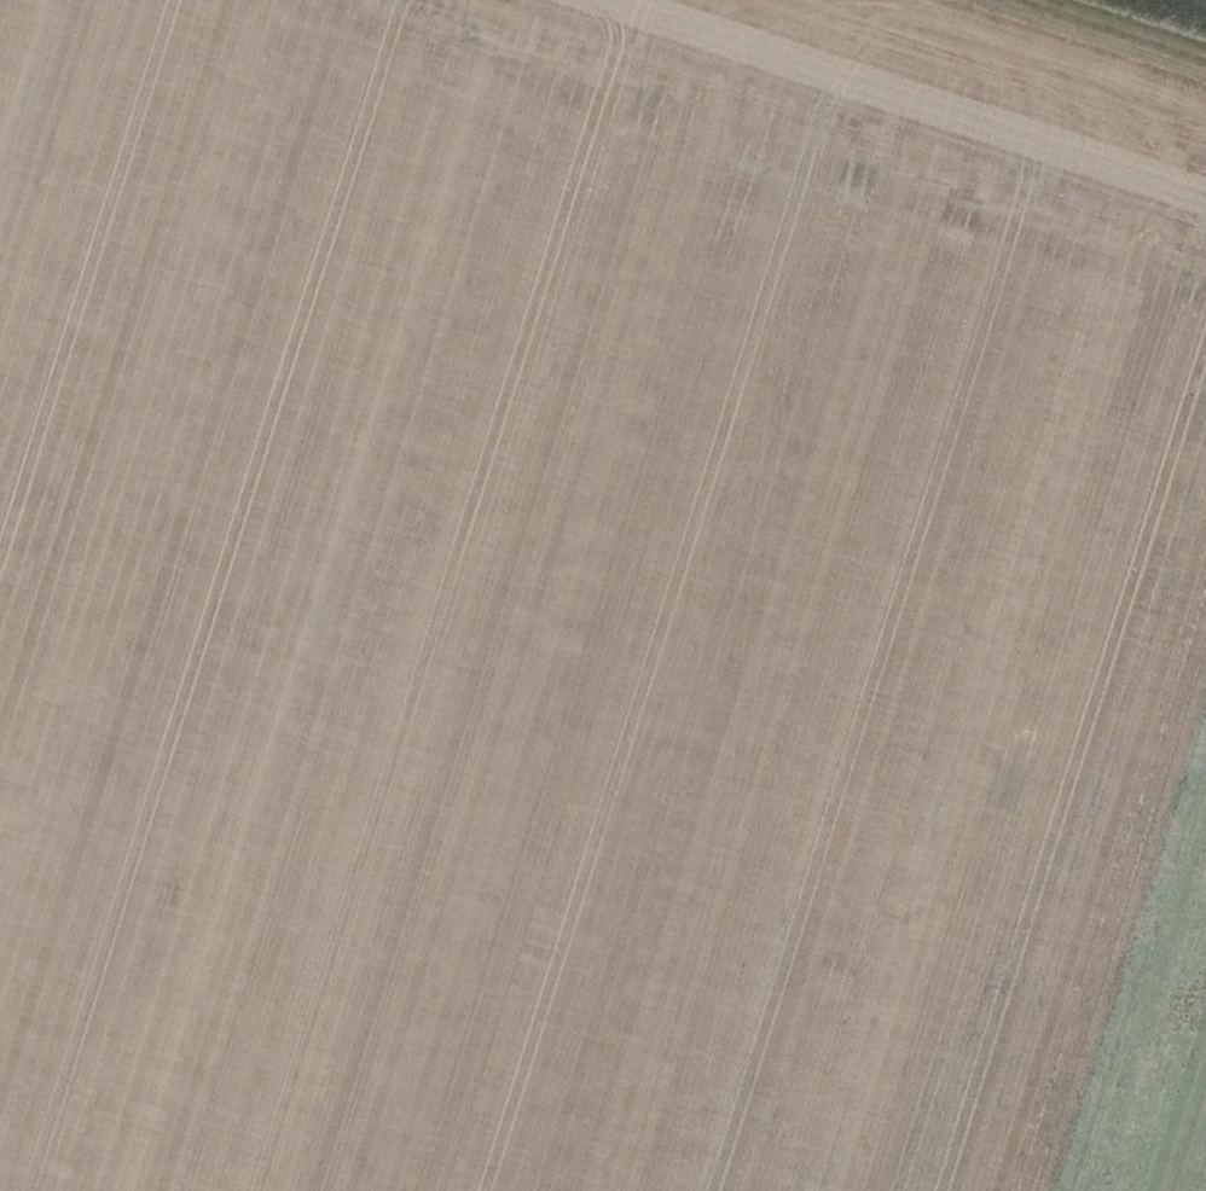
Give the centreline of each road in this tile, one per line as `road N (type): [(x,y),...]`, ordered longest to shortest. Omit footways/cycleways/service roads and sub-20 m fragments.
road 1 (track): [(1018,0),(1205,61)]

